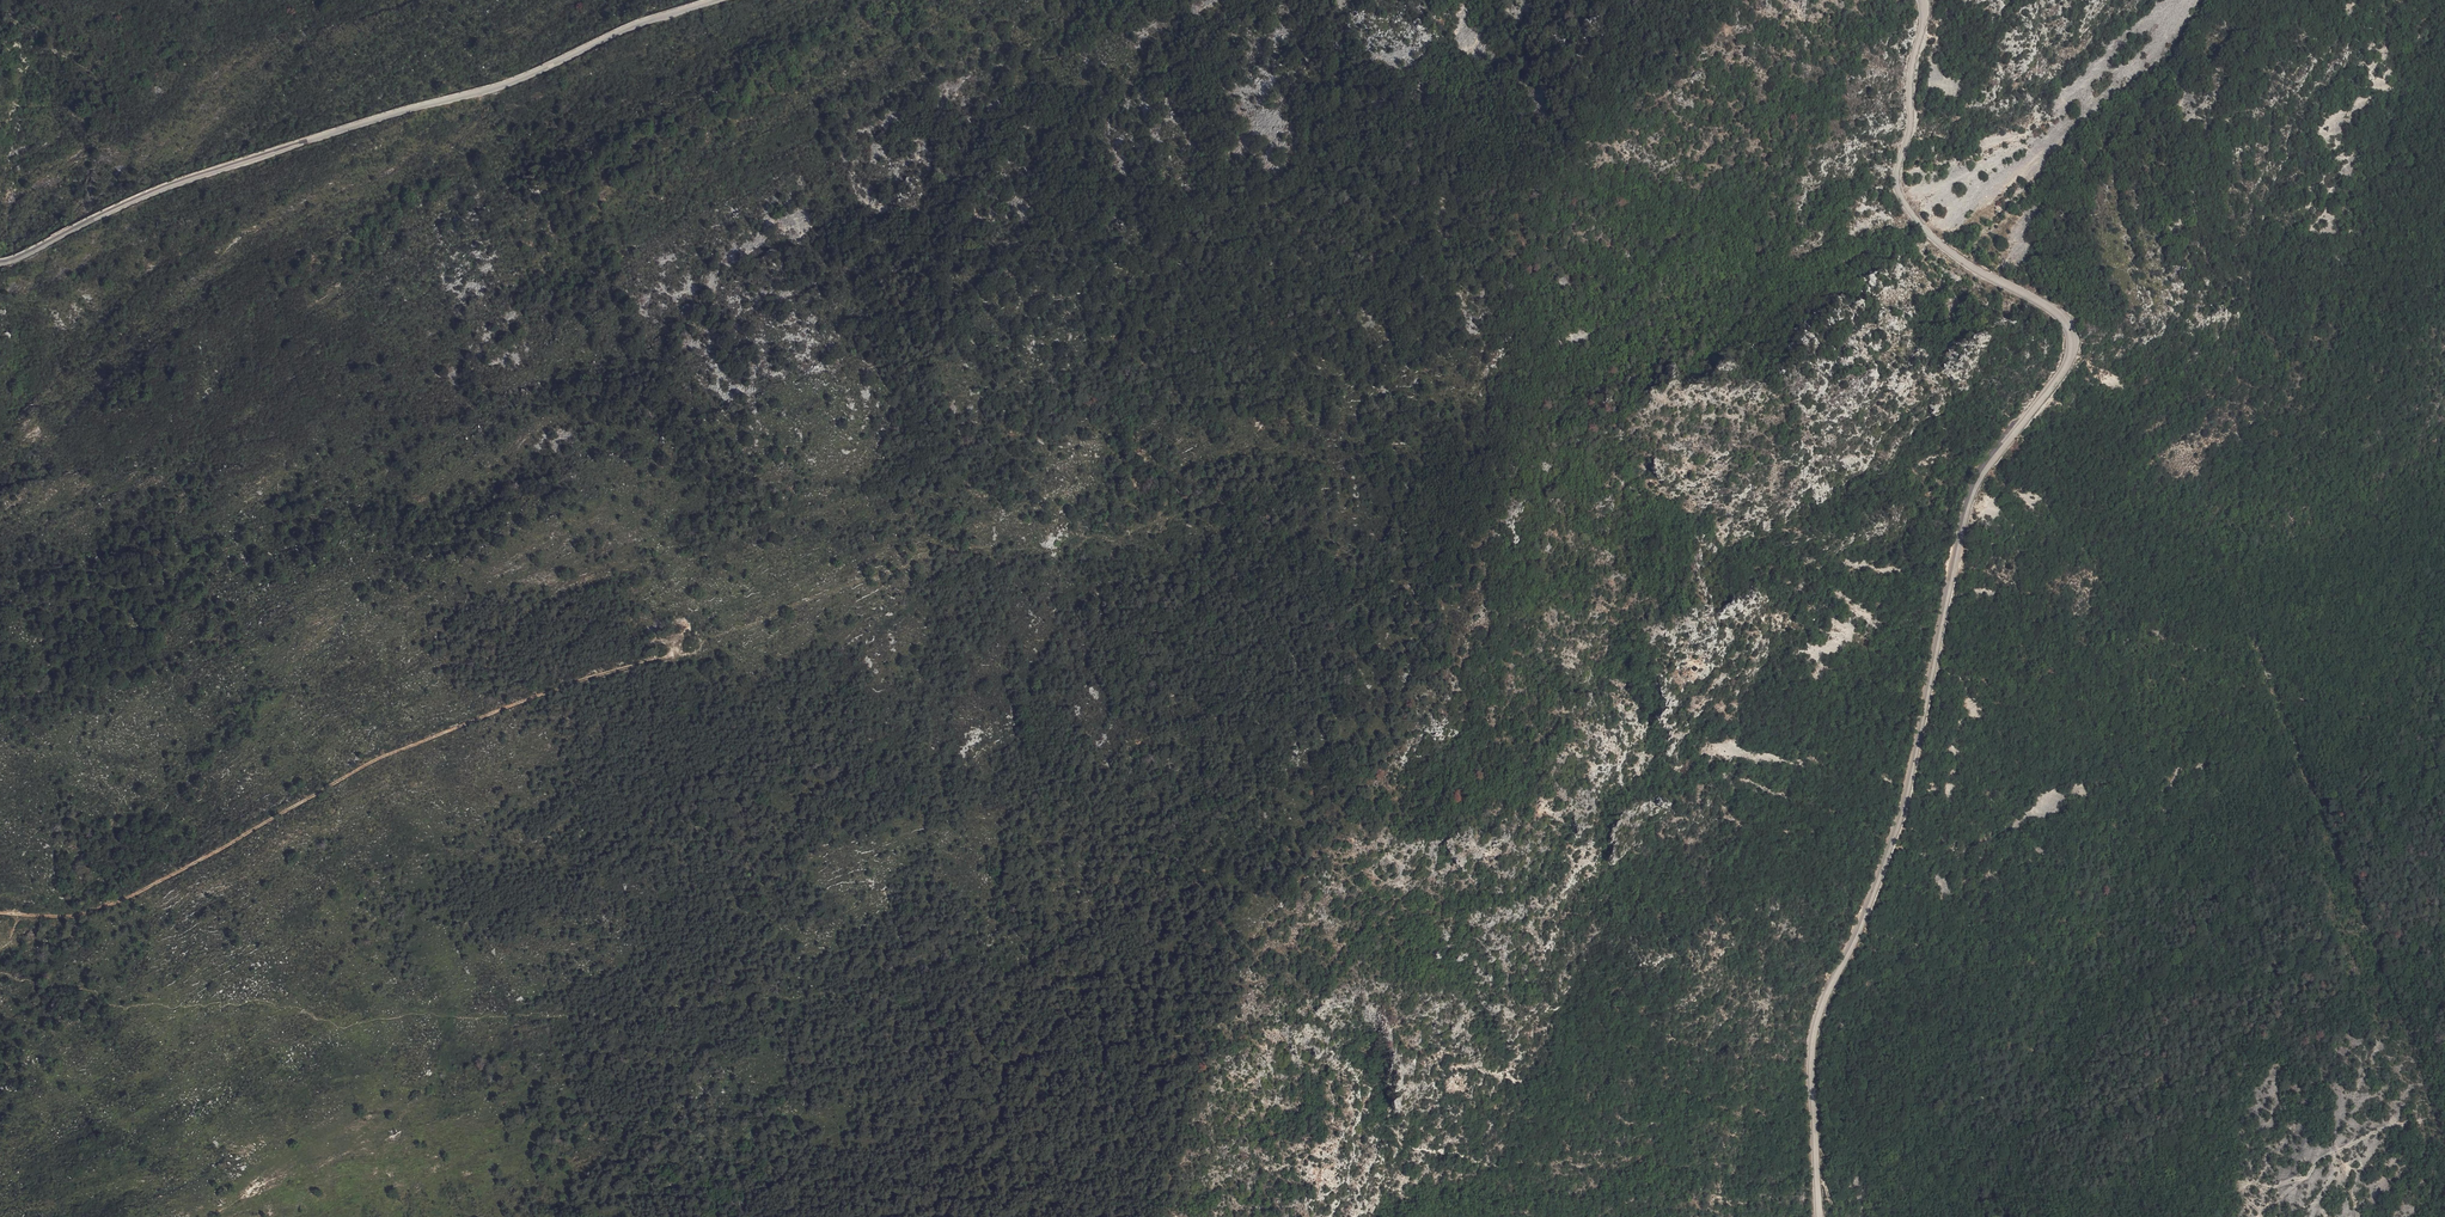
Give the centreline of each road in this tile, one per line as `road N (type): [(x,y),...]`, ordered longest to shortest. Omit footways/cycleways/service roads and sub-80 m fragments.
road 1 (secondary): [(1921,0),(1900,196),(1962,261),(2060,315),(2072,344),(2060,376),(1977,482),(1967,506),(1902,817),(1818,1021),(1818,1216)]
road 2 (secondary): [(0,260),(163,188),(500,85),(716,0)]
road 3 (track): [(0,914),(63,917),(121,901),(385,756),(525,699),(680,654)]

